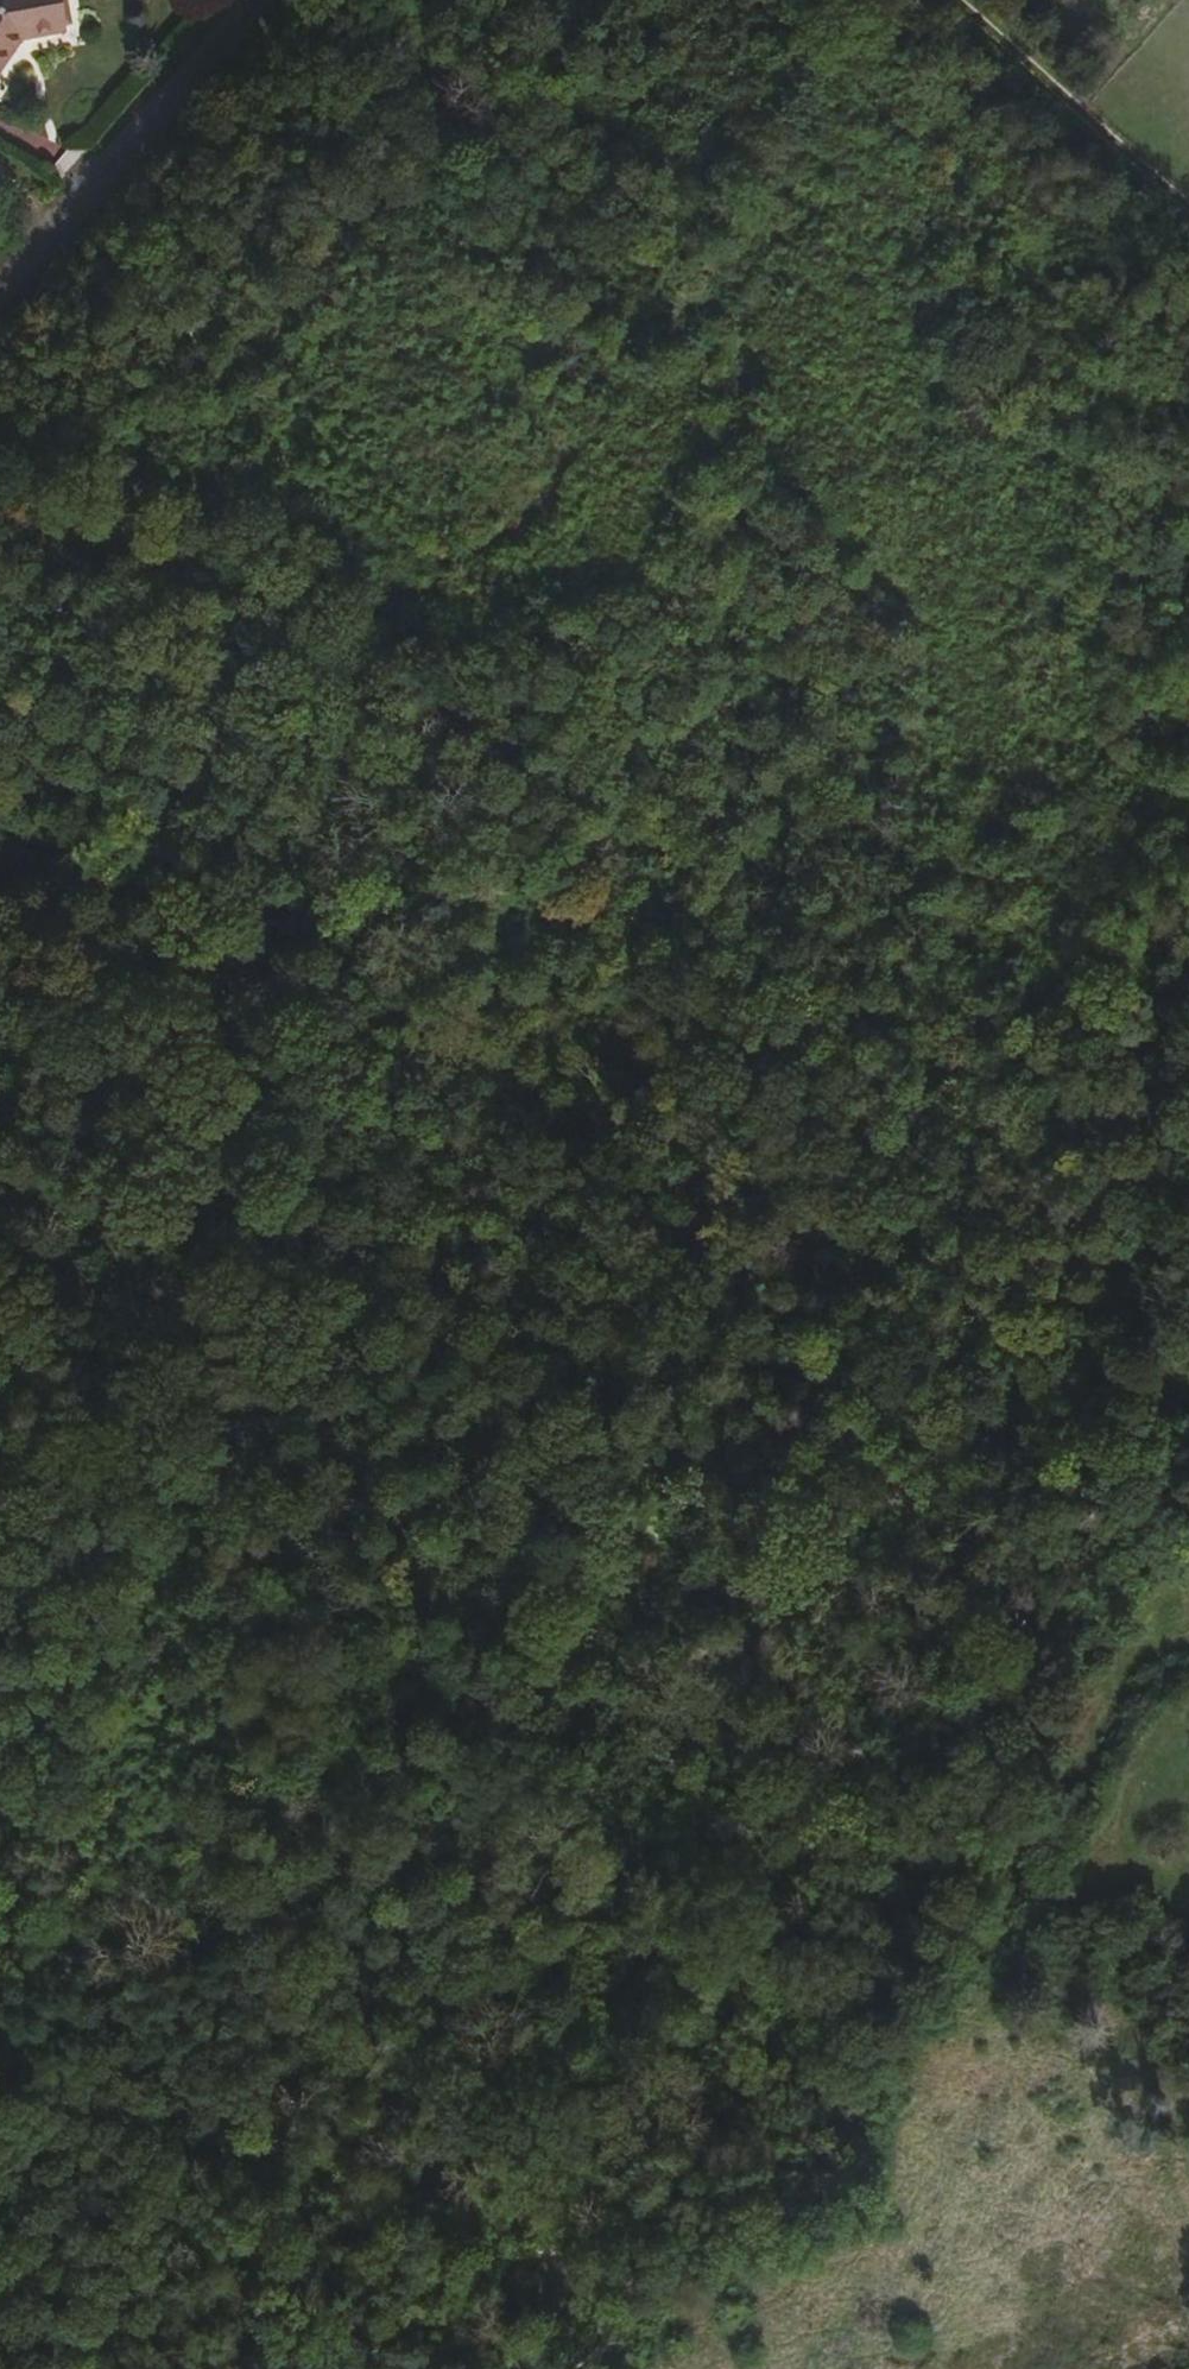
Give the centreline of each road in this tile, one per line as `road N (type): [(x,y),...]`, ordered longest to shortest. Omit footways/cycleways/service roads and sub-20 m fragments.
road 1 (residential): [(259,0),(0,288)]
road 2 (track): [(971,0),(1188,194)]

